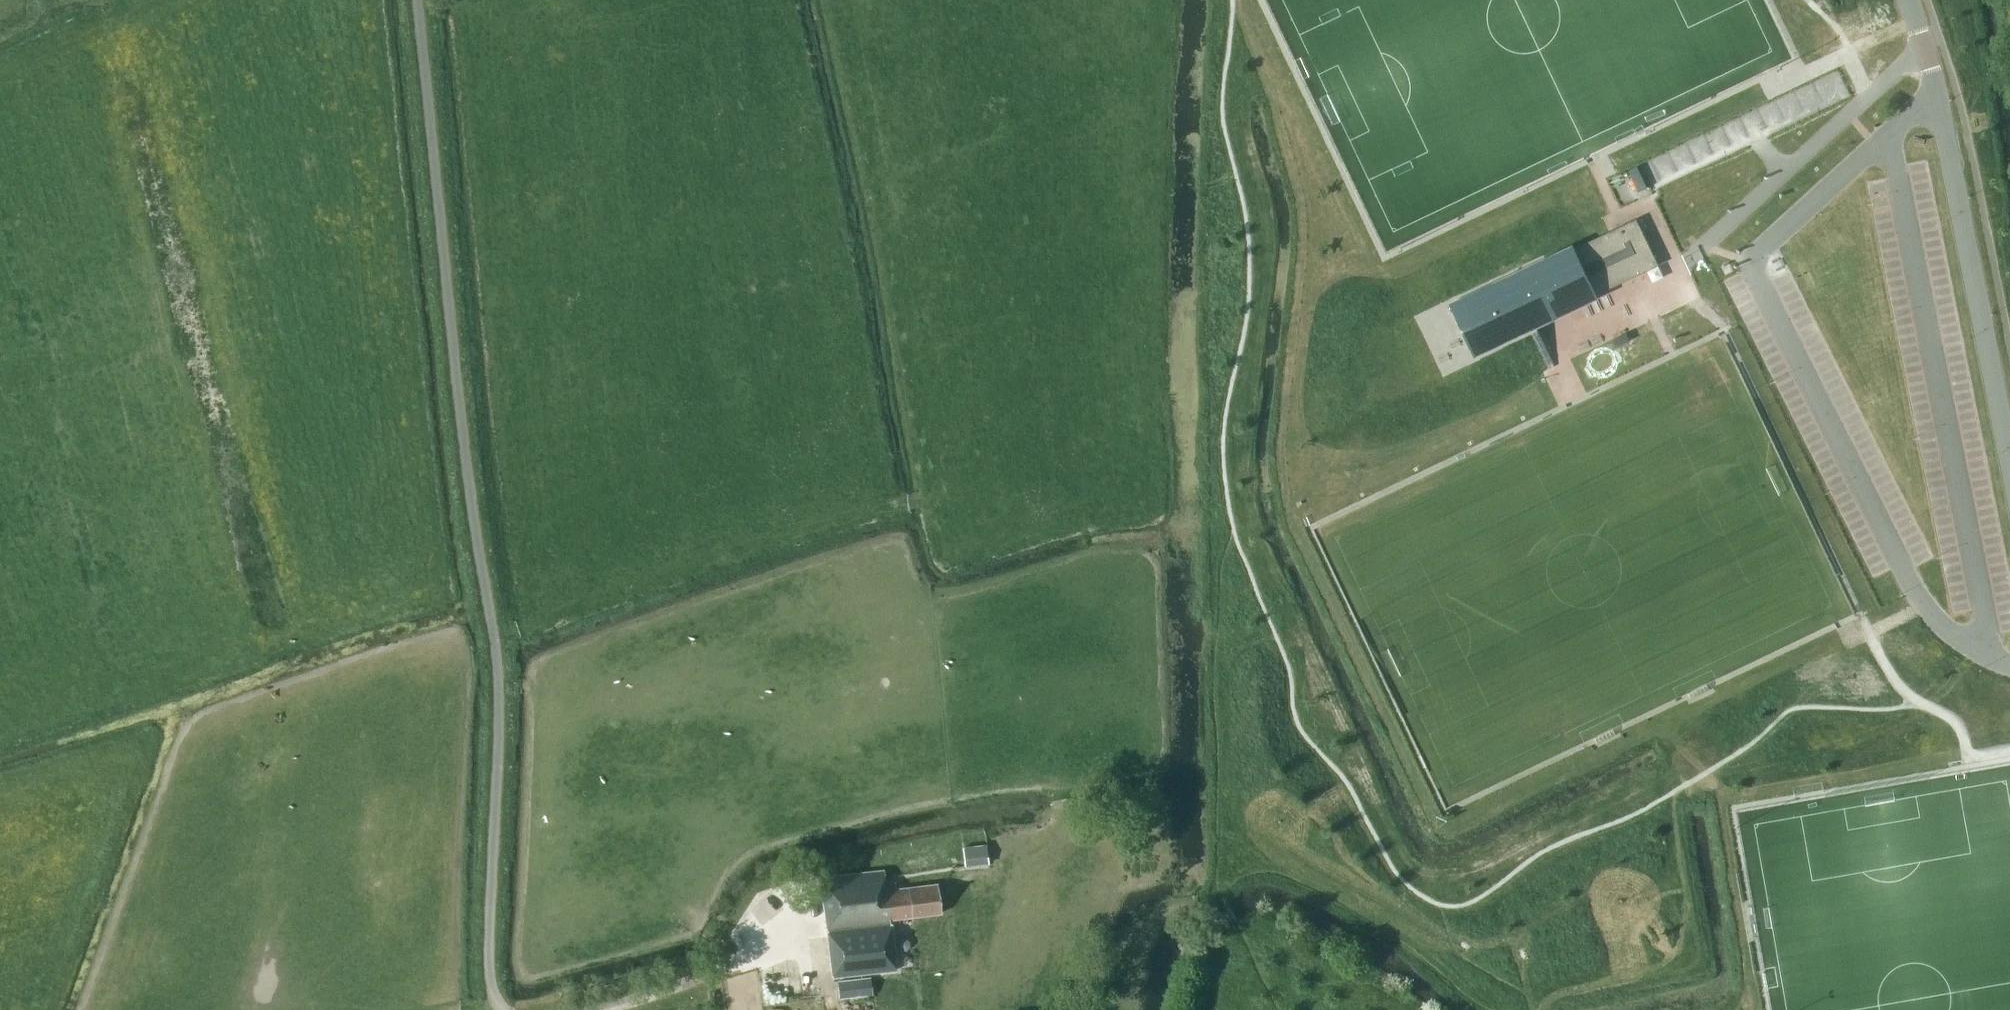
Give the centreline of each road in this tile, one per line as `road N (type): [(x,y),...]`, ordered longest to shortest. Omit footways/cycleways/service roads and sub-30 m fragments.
road 1 (unclassified): [(1907,0),(1944,127),(2009,445)]

